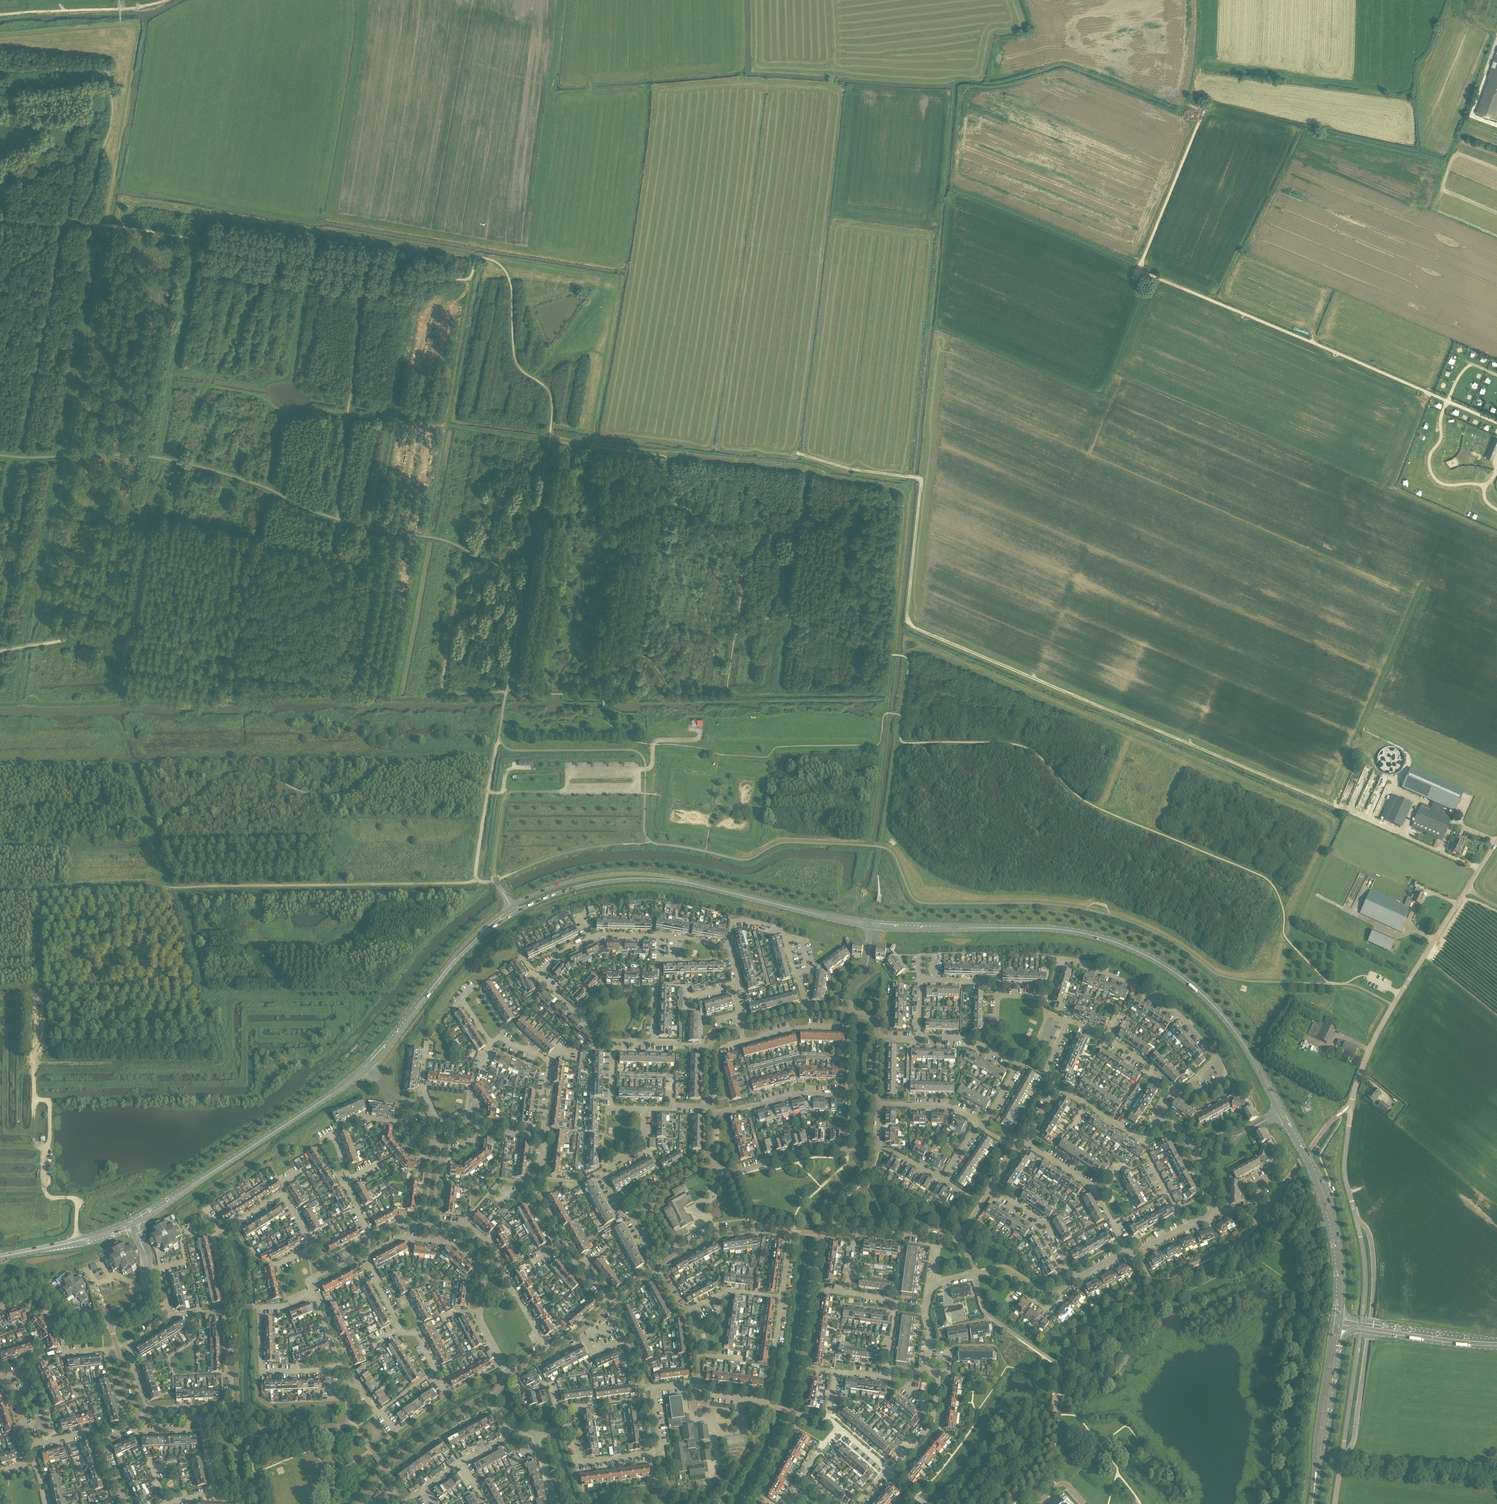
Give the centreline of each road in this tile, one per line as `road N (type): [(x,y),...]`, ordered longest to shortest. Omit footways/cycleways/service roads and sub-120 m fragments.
road 1 (track): [(799,453),(920,478),(908,611),(914,628),(1479,869)]
road 2 (track): [(1329,984),(1285,937),(1283,909),(1268,880),(1083,800),(1027,748),(903,743),(902,719)]
road 3 (track): [(488,793),(417,761),(326,796),(246,770),(210,782),(149,825),(64,808),(0,817)]
road 4 (unclassified): [(1362,1323),(1365,1259),(1345,1175),(1348,1107),(1393,1005),(1496,842)]
road 5 (track): [(1428,393),(1141,271),(1204,109)]
road 6 (track): [(0,892),(150,882),(174,889),(481,882)]
road 7 (track): [(422,697),(0,704)]
road 8 (track): [(336,518),(328,592),(0,651)]
road 9 (secondary): [(1247,1050),(1205,997),(1137,951),(1070,931),(979,928)]
road 10 (track): [(209,386),(81,636)]
road 11 (track): [(217,993),(206,993),(224,1062),(34,1064)]
road 12 (track): [(67,224),(97,173),(112,116),(111,77),(0,71)]
road 13 (residential): [(727,946),(664,935),(590,939),(559,954),(541,976),(580,1014)]
road 14 (residential): [(231,1406),(228,1307),(214,1238),(282,1195)]
road 15 (residential): [(1173,1093),(1217,1057),(1179,1014),(1135,986),(1061,959)]
road 16 (track): [(735,635),(742,573),(688,508),(661,502),(669,455)]
road 17 (secondary): [(1341,1320),(1342,1261),(1331,1208),(1285,1110)]
road 18 (secondary): [(1279,1113),(1325,1212),(1332,1323)]
road 19 (track): [(492,563),(458,584),(440,693),(507,689)]
road 20 (residential): [(698,1384),(654,1390),(655,1452),(581,1461),(570,1427)]
road 21 (residential): [(381,1411),(434,1369),(416,1334),(402,1333),(364,1250)]
road 22 (track): [(77,1240),(77,1201),(45,1190),(50,1100),(34,1095),(34,1064)]
road 23 (track): [(902,719),(885,714),(877,745),(720,754)]
road 24 (track): [(1496,636),(1307,554)]
road 25 (residential): [(1057,1089),(1048,1066),(1071,1022),(1143,1061),(1173,1093)]
road 26 (residential): [(313,1295),(259,1307),(261,1372),(340,1363)]
road 27 (residential): [(610,1306),(562,1250),(534,1198),(542,1136)]
road 28 (track): [(279,251),(470,278)]
road 29 (track): [(481,882),(477,896),(384,989),(340,990)]
road 30 (residential): [(509,1374),(480,1318),(486,1259),(457,1232),(431,1229)]
road 31 (residential): [(542,1136),(548,1063),(488,1039),(462,998)]
road 32 (secondary): [(691,883),(599,876),(511,907)]
road 33 (secondary): [(515,913),(599,883),(691,883)]
road 34 (track): [(582,517),(540,507),(552,405),(532,378)]
road 35 (track): [(440,693),(422,697),(445,541)]
road 36 (track): [(34,1064),(41,1038),(37,890)]
road 37 (unclassified): [(1335,1503),(1361,1331)]
road 38 (track): [(481,882),(574,851),(649,841)]
road 39 (track): [(894,655),(805,614),(760,620),(735,635)]
road 40 (secondary): [(1332,1323),(1314,1493)]
road 41 (track): [(168,0),(0,15)]
road 42 (secondary): [(1314,1493),(1340,1328)]
road 43 (residential): [(712,1115),(803,1093),(876,1094)]
road 44 (track): [(117,228),(279,251)]
road 45 (residential): [(808,1013),(780,929),(734,921),(727,946)]
road 46 (residential): [(1127,1251),(1093,1187),(1023,1140)]
road 47 (residential): [(645,1212),(623,1213),(602,1173),(643,1151),(643,1109)]
road 48 (track): [(279,251),(209,386)]
road 49 (track): [(348,414),(366,266)]
road 50 (residential): [(997,996),(990,981),(921,979),(920,1038)]
road 51 (track): [(348,414),(284,411),(258,395),(209,386)]
road 52 (residential): [(478,1129),(472,1110),(440,1123),(422,1086),(427,1043)]
road 53 (track): [(28,458),(0,594)]
road 54 (residential): [(653,1043),(654,991),(603,990),(580,1014)]
road 55 (secondary): [(1361,1331),(1496,1348)]
road 56 (secondary): [(1496,1340),(1362,1323)]
road 57 (track): [(532,378),(516,363),(511,283),(492,260)]
road 58 (residential): [(405,1503),(503,1440),(509,1427)]
road 59 (residential): [(100,1440),(89,1430),(33,1446),(14,1393)]
road 60 (residential): [(1076,1279),(1045,1223),(992,1188)]
road 61 (tertiary): [(110,1323),(72,1329),(35,1291),(0,1298)]
road 62 (residential): [(741,1028),(749,1041),(846,1027),(849,1014)]
road 63 (residential): [(732,1174),(814,1149),(853,1149)]
road 64 (tertiary): [(110,1323),(136,1315),(147,1300),(147,1258),(133,1225)]
road 65 (residential): [(1160,1118),(1138,1137),(1057,1089)]
road 66 (residential): [(673,1253),(713,1232),(790,1231)]
road 67 (track): [(611,277),(492,260)]

